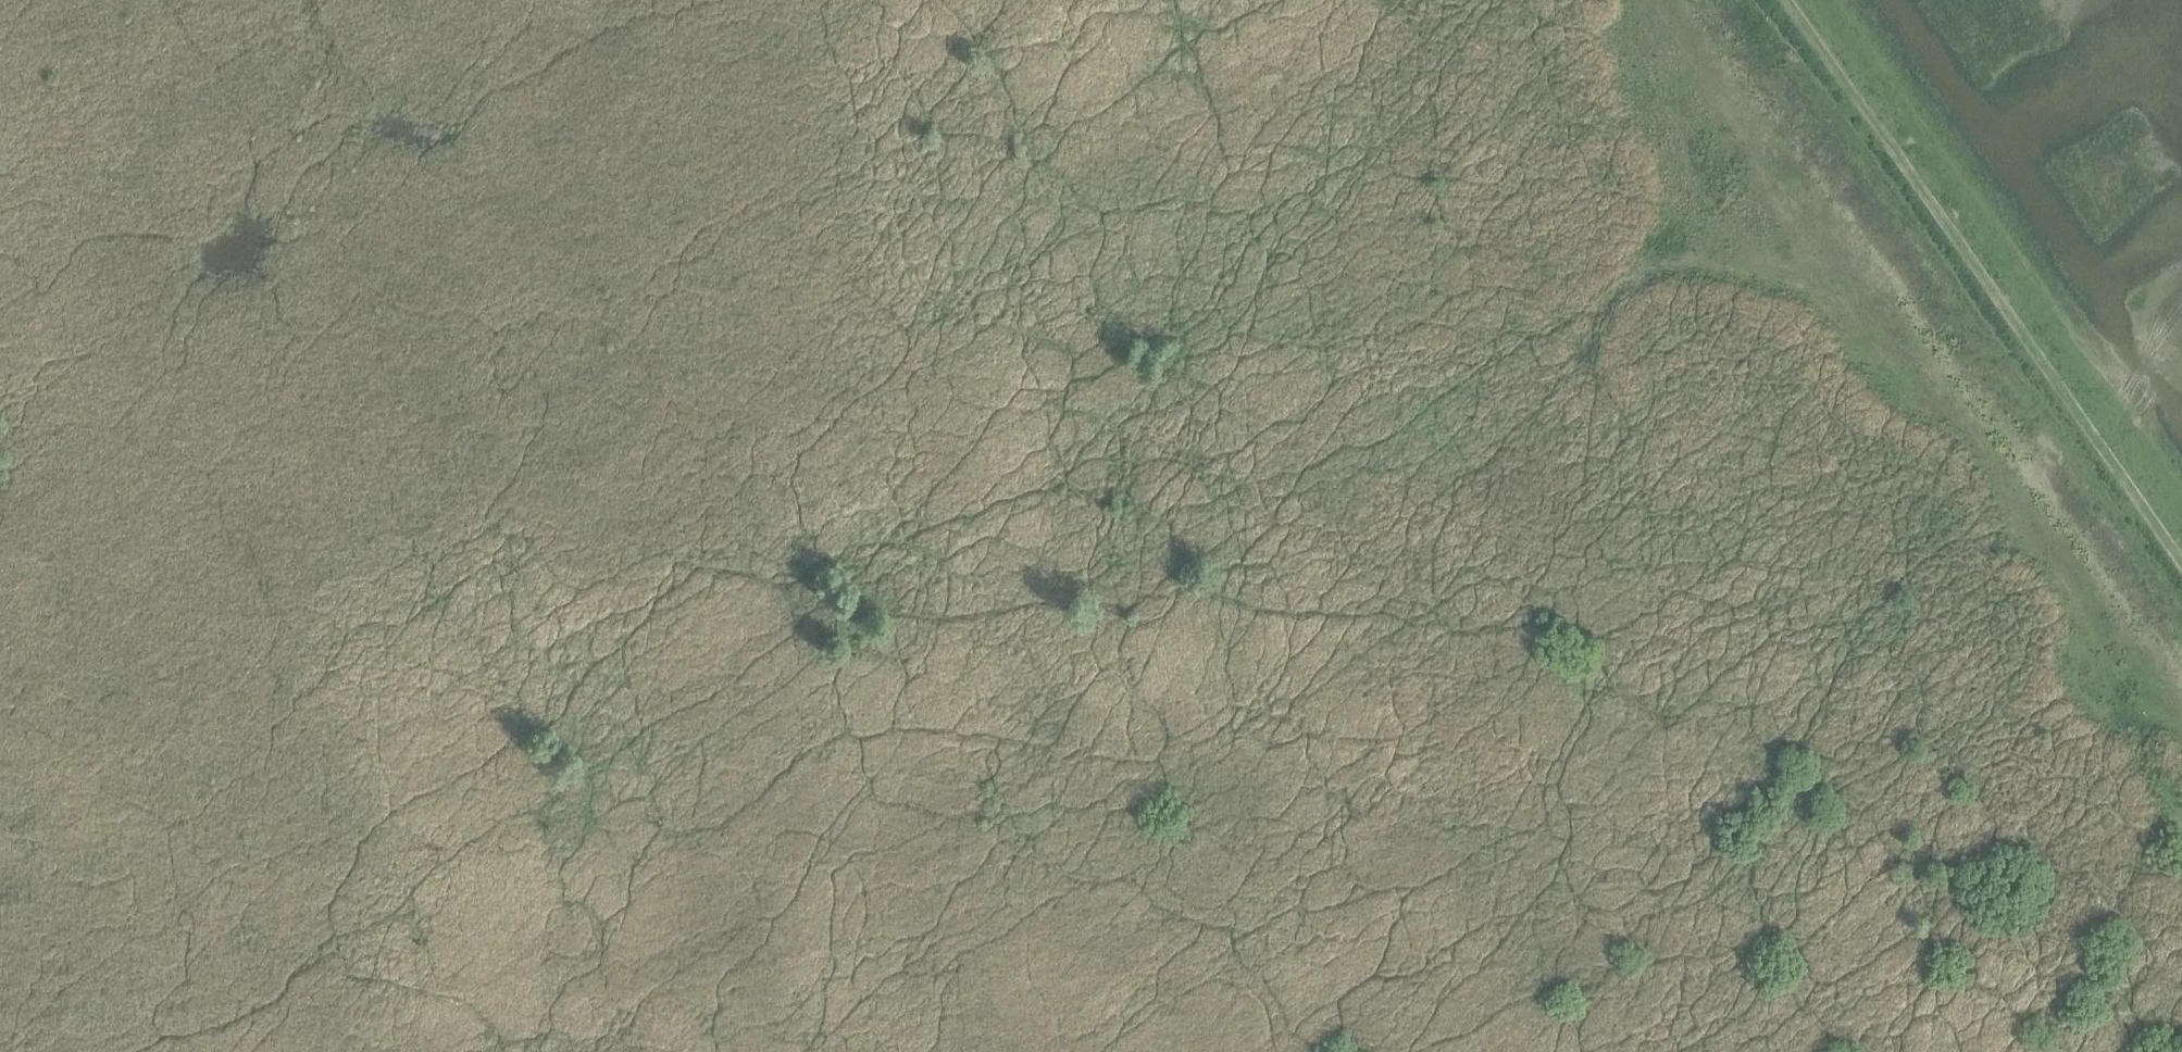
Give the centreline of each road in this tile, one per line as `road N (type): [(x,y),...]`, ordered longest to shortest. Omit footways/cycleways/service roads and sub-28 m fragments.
road 1 (track): [(1796,0),(2181,549)]

